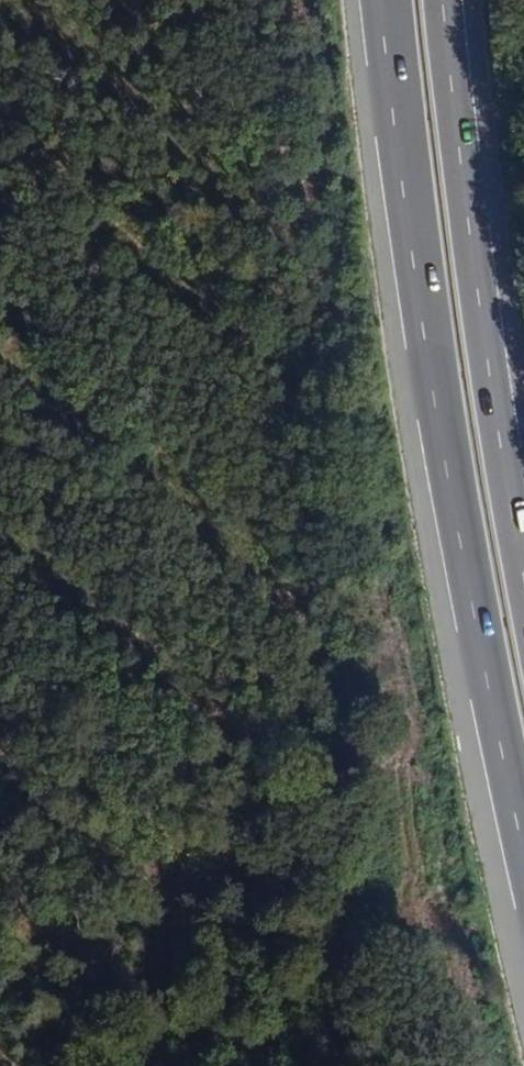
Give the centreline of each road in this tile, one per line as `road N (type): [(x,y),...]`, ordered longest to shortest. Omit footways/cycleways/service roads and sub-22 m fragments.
road 1 (motorway): [(379,0),(435,413),(523,850)]
road 2 (motorway): [(523,578),(442,0)]

